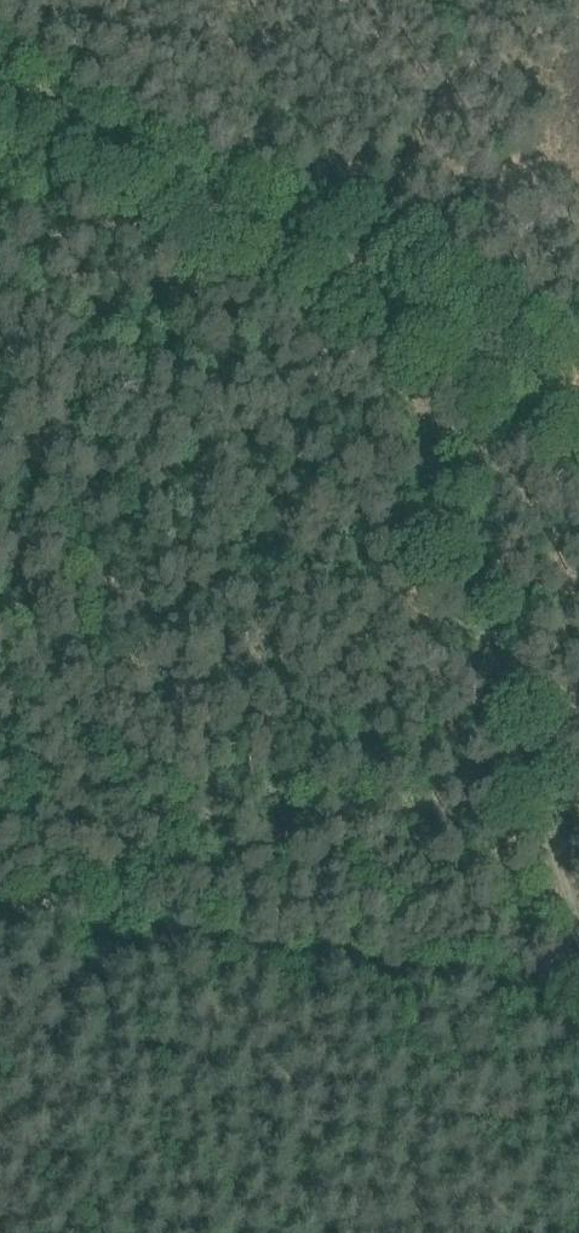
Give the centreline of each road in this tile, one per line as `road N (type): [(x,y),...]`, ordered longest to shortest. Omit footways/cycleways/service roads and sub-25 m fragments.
road 1 (track): [(384,280),(578,919)]
road 2 (track): [(578,421),(391,305),(0,93)]
road 3 (track): [(578,1017),(403,961),(167,940),(0,902)]

